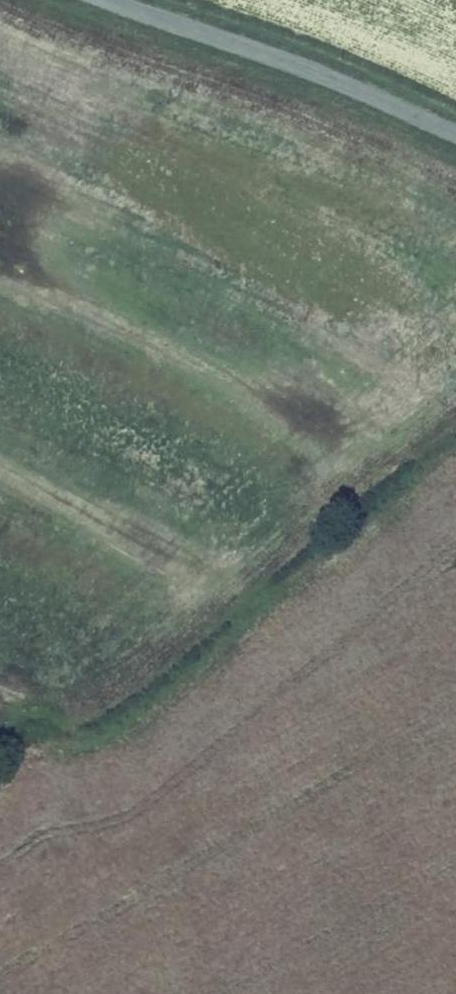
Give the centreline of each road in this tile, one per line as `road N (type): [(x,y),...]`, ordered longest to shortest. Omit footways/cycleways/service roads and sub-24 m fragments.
road 1 (unclassified): [(145,0),(369,85),(455,129)]

